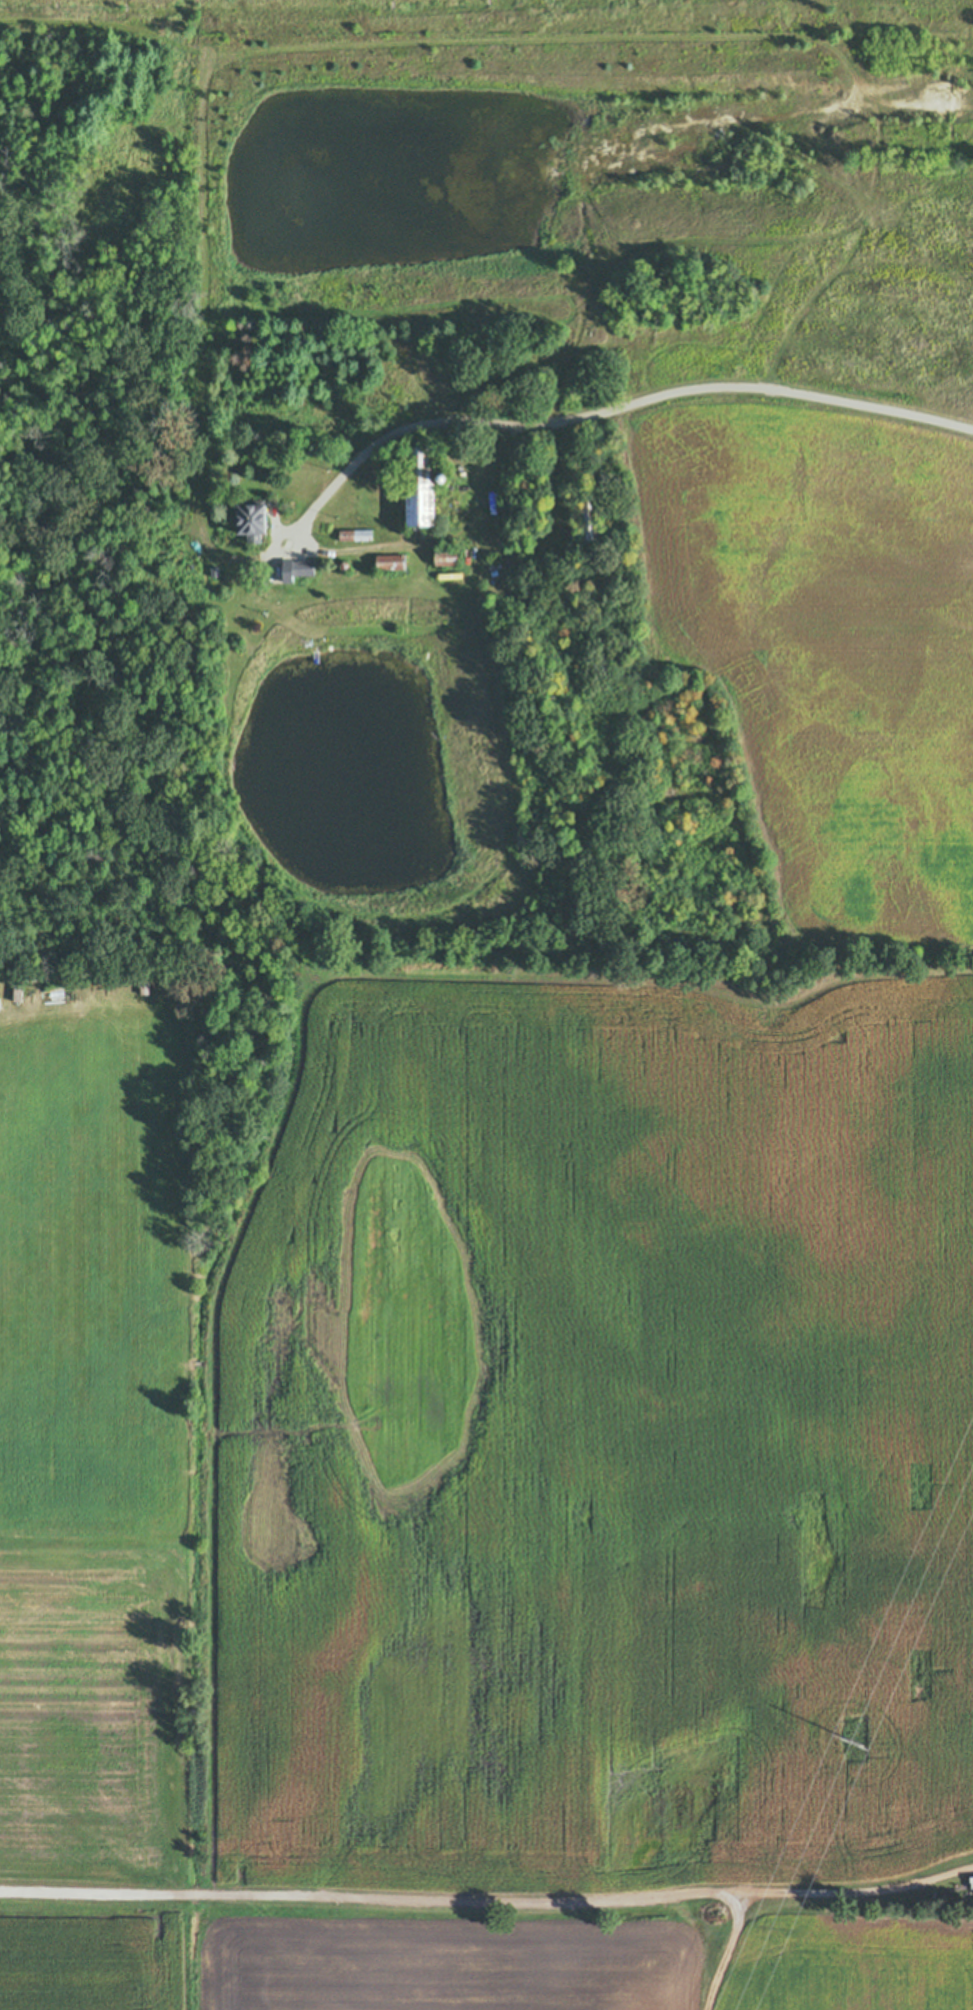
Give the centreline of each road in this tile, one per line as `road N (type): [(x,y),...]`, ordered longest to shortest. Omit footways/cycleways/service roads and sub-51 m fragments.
road 1 (track): [(972,1860),(870,1887),(0,1885)]
road 2 (track): [(746,1886),(703,2009)]

